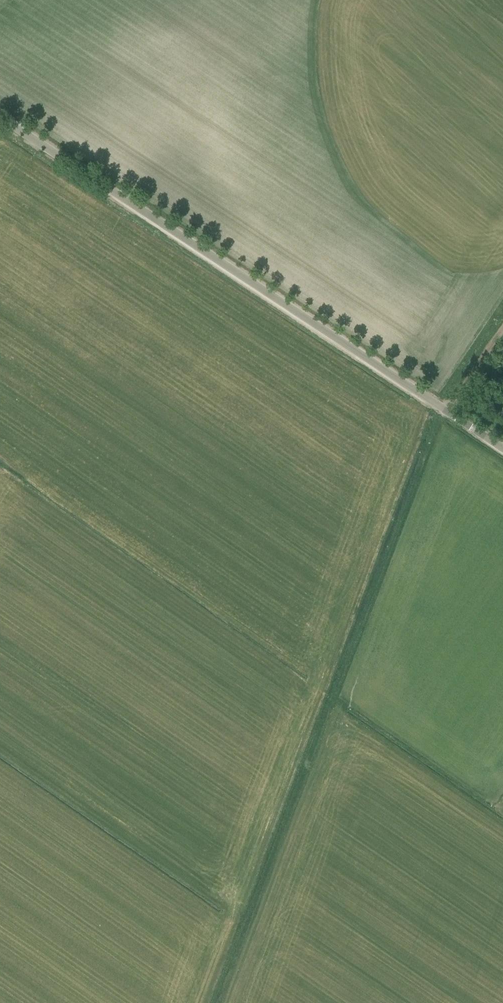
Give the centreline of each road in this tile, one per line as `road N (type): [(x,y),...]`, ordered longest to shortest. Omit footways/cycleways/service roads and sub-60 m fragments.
road 1 (track): [(446,414),(223,1002)]
road 2 (unclassified): [(502,452),(0,115)]

